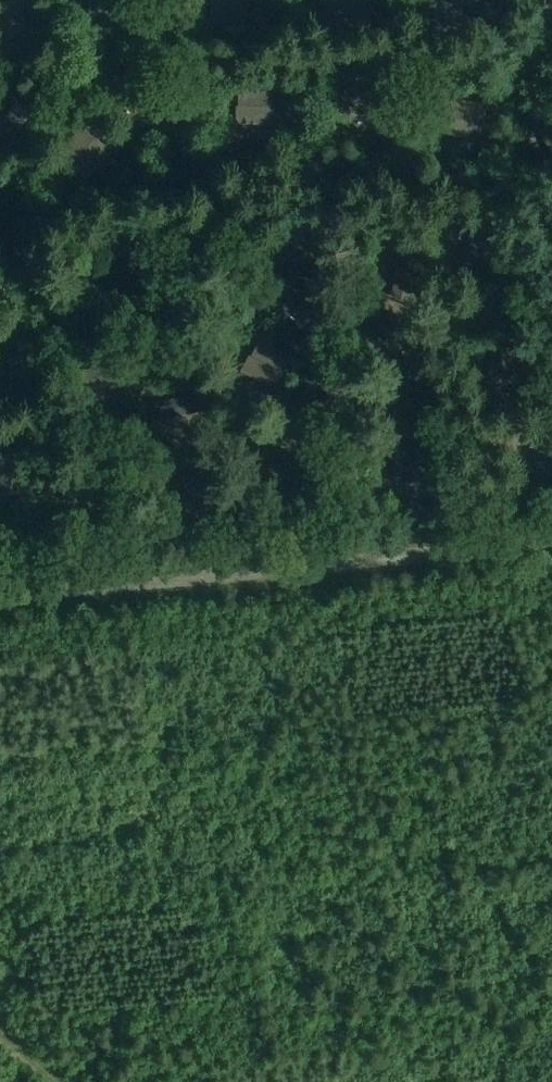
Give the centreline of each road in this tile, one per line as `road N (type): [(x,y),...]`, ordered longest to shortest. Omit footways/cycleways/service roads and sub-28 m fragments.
road 1 (unclassified): [(551,541),(0,596)]

